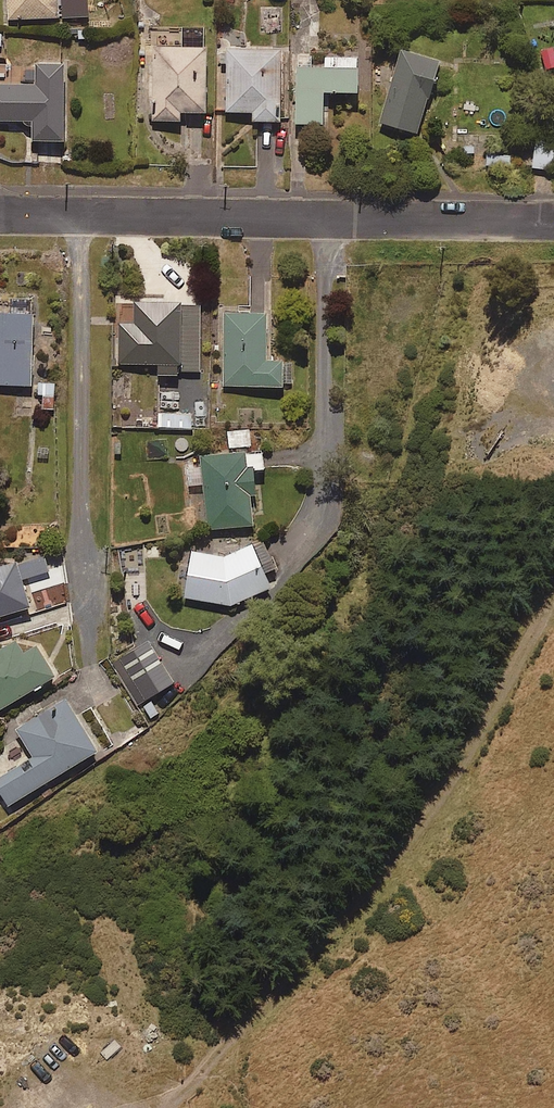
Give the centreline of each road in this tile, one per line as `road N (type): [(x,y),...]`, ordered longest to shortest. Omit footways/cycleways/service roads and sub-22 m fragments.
road 1 (residential): [(553,218),(0,210)]

